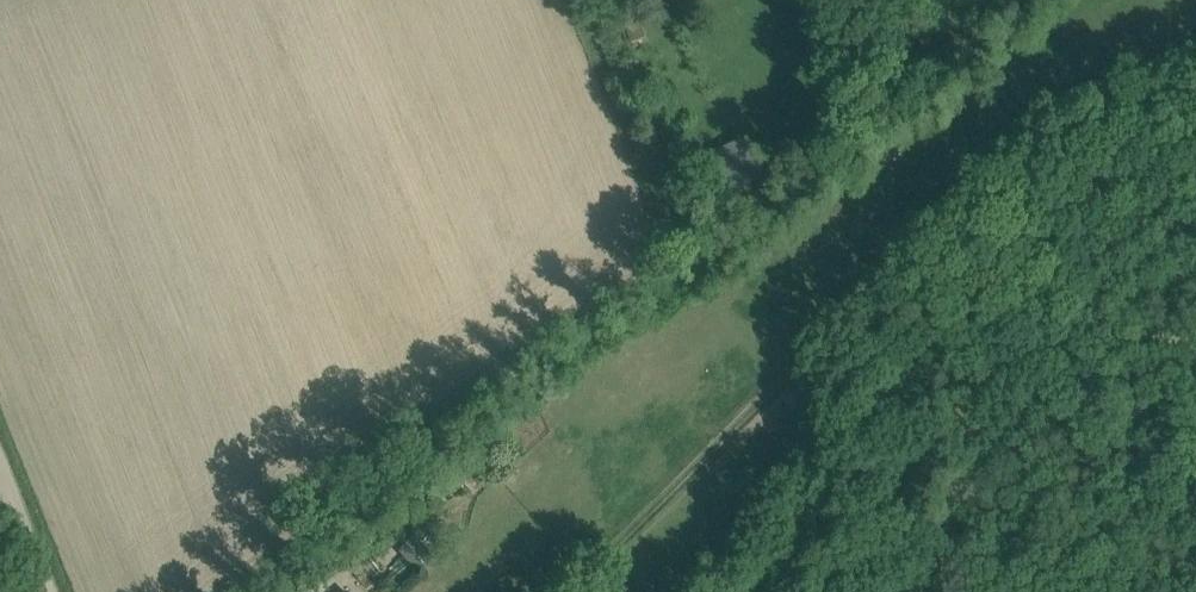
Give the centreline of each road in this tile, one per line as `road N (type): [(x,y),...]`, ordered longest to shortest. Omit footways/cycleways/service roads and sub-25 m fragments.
road 1 (track): [(964,190),(547,591)]
road 2 (track): [(1195,52),(1082,77),(964,190)]
road 3 (unclassified): [(49,591),(0,463)]

